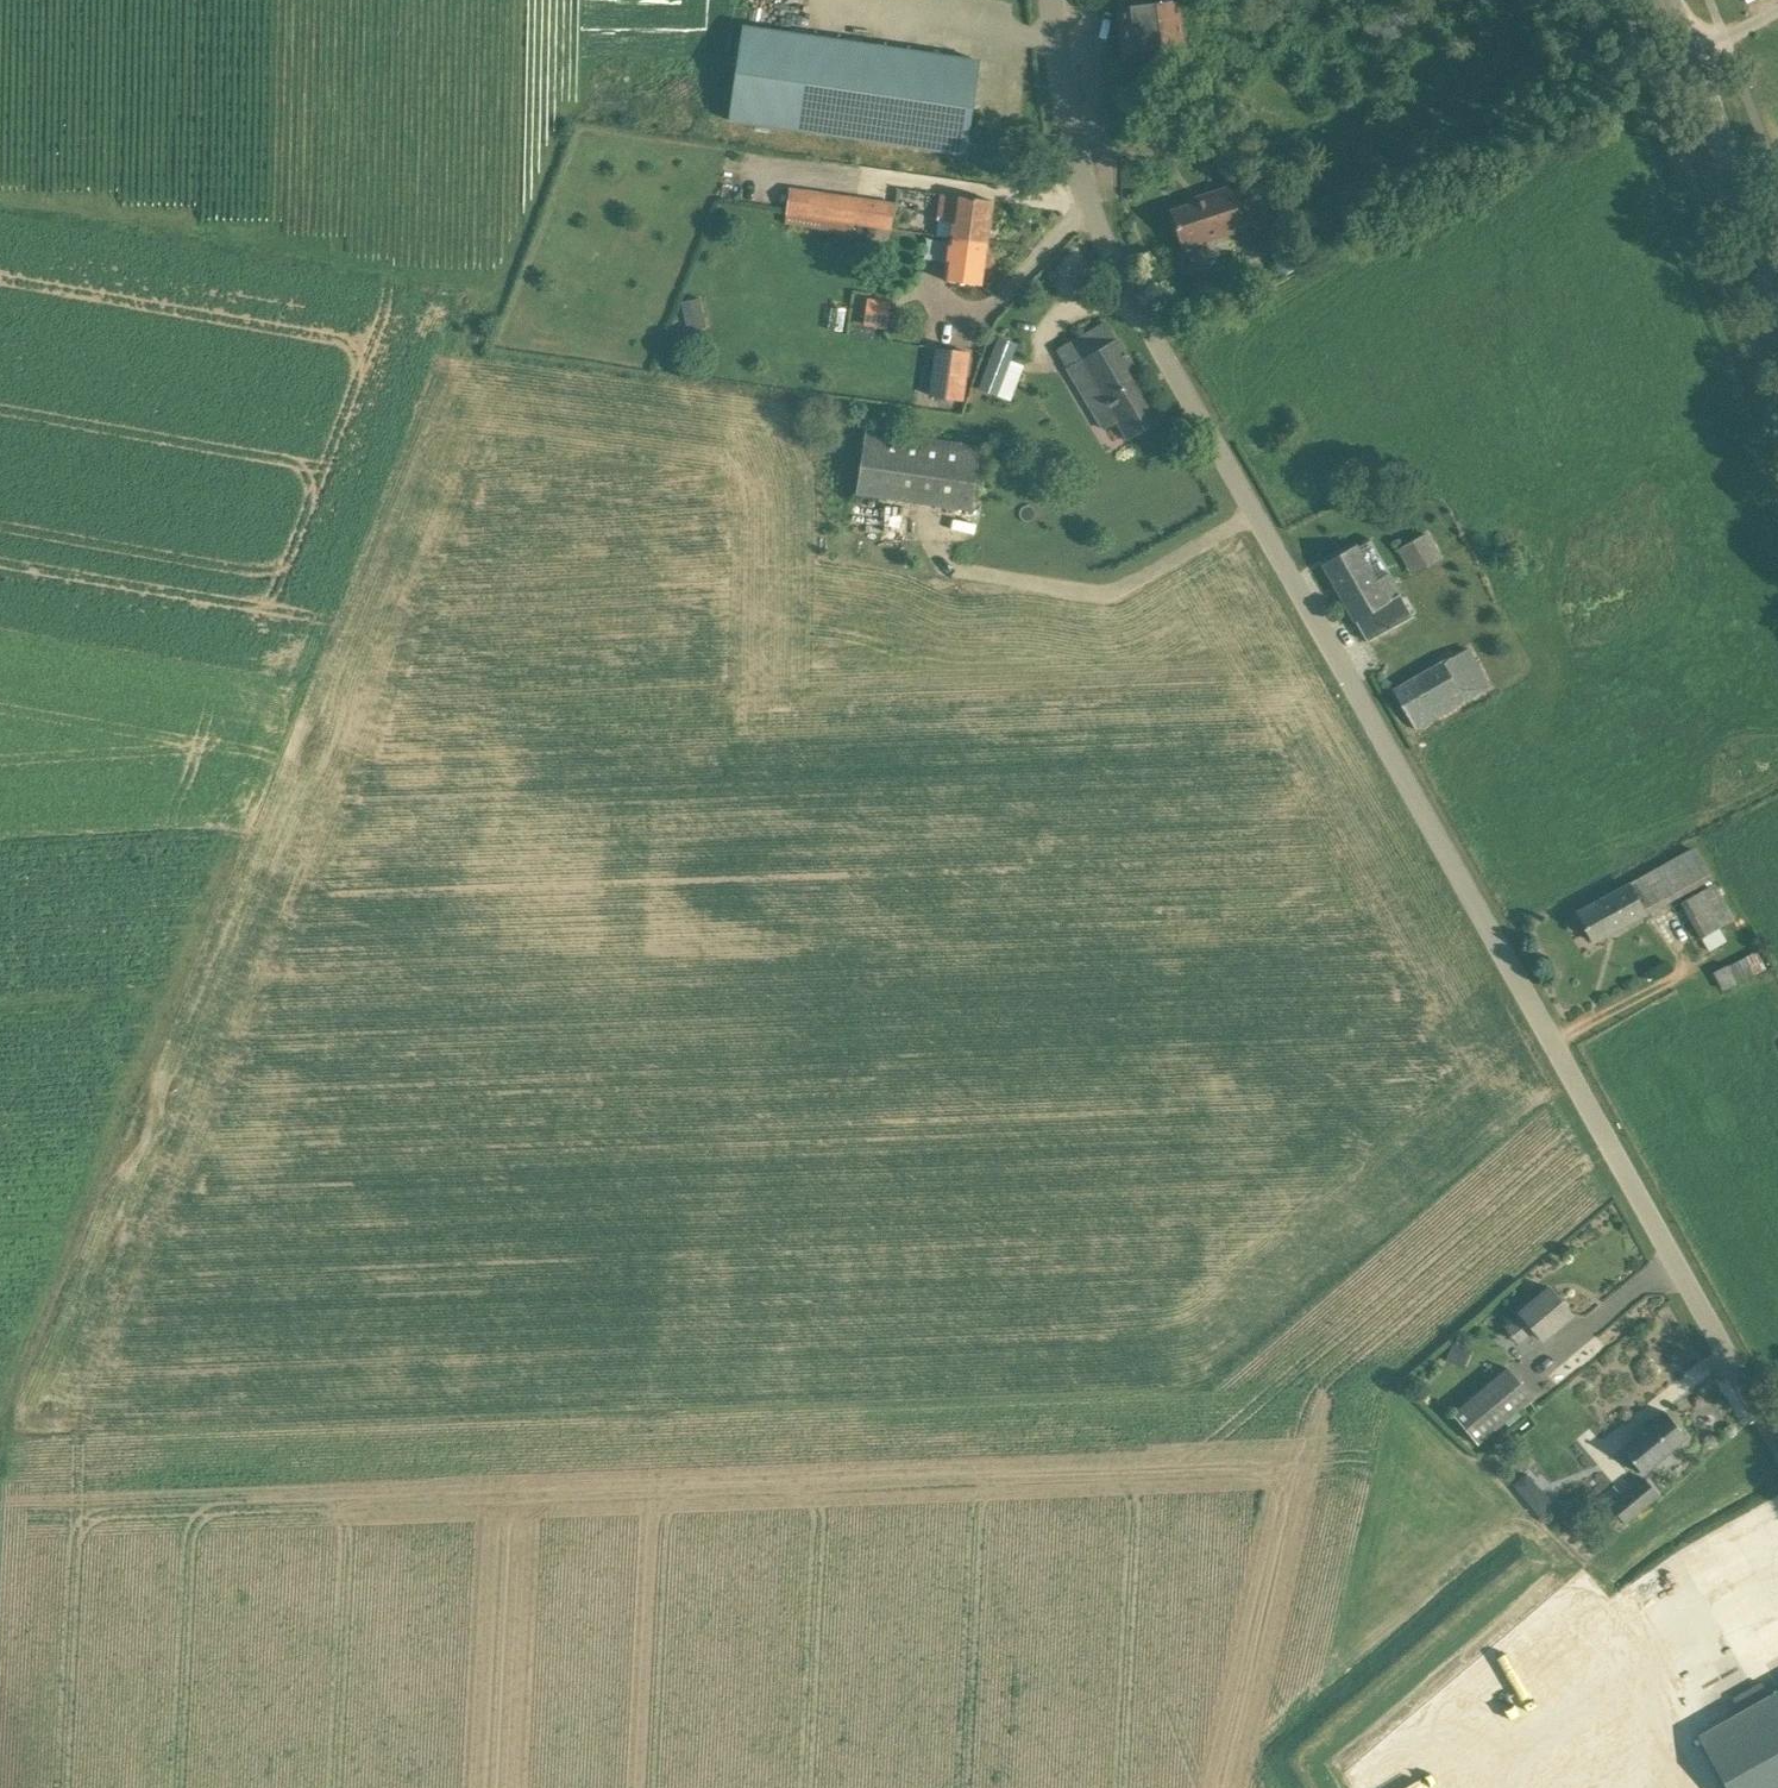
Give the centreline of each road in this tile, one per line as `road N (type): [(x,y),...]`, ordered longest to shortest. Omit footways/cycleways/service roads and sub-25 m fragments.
road 1 (unclassified): [(1042,0),(1054,131),(1075,199),(1777,1439)]
road 2 (secondary): [(1777,293),(1667,0)]

